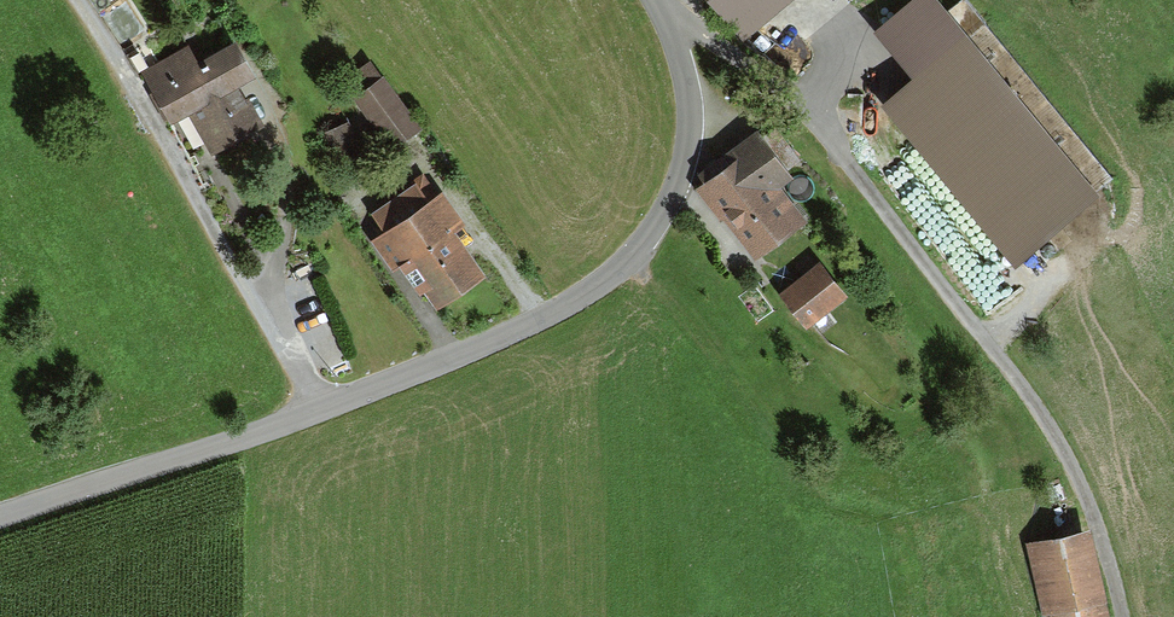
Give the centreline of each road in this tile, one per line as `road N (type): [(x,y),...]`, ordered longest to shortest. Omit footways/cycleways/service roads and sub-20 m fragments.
road 1 (track): [(662,0),(749,68),(848,163),(1011,370),(1073,468),(1123,616)]
road 2 (residential): [(319,409),(536,321),(643,245),(668,209),(692,119),(686,77),(655,0)]
road 3 (track): [(75,0),(169,143),(319,409)]

